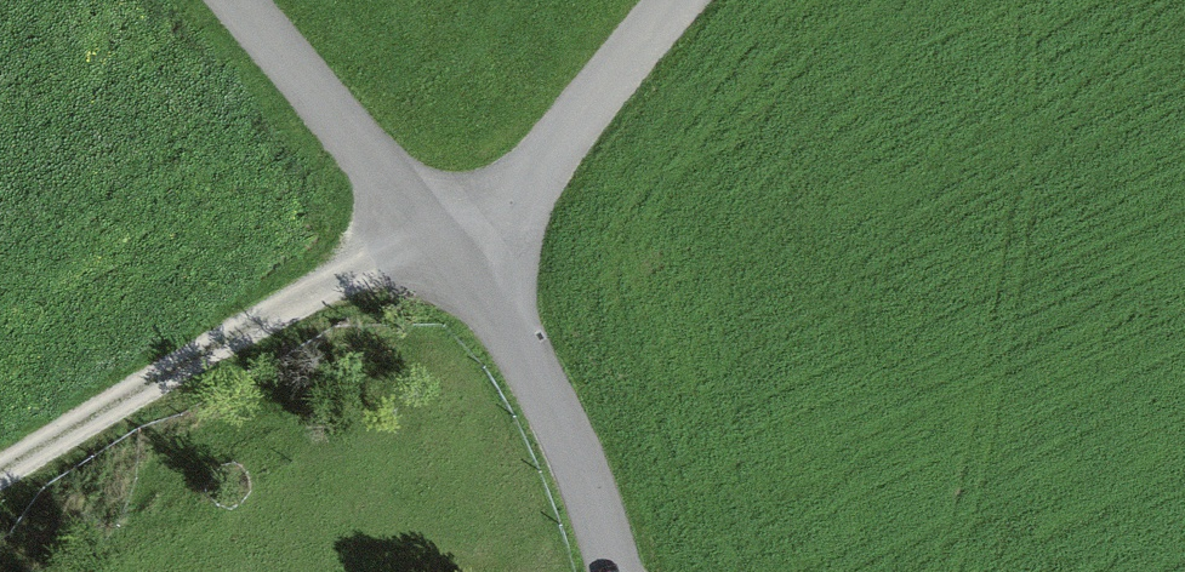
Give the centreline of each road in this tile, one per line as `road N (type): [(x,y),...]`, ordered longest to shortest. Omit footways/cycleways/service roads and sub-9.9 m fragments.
road 1 (track): [(440,217),(0,485)]
road 2 (unclassified): [(626,571),(571,424),(471,258)]
road 3 (unclassified): [(257,0),(471,258)]
road 4 (unclassified): [(471,258),(680,0)]

